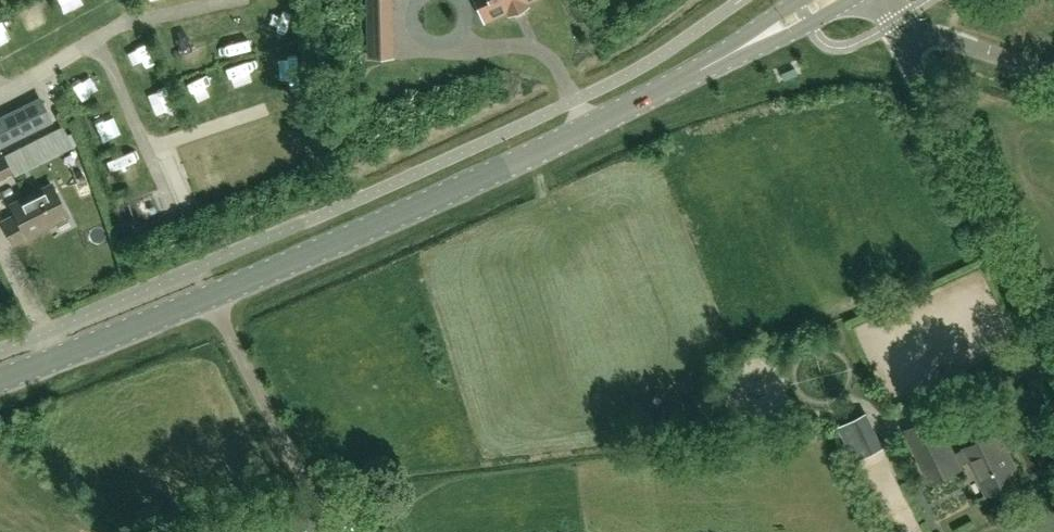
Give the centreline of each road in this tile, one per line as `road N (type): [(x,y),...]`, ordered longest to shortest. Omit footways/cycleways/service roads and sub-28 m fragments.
road 1 (tertiary): [(718,55),(377,224),(0,380)]
road 2 (unclassified): [(1053,351),(896,22)]
road 3 (unclassified): [(1053,74),(896,22)]
road 4 (tertiary): [(718,55),(788,33),(851,0)]

